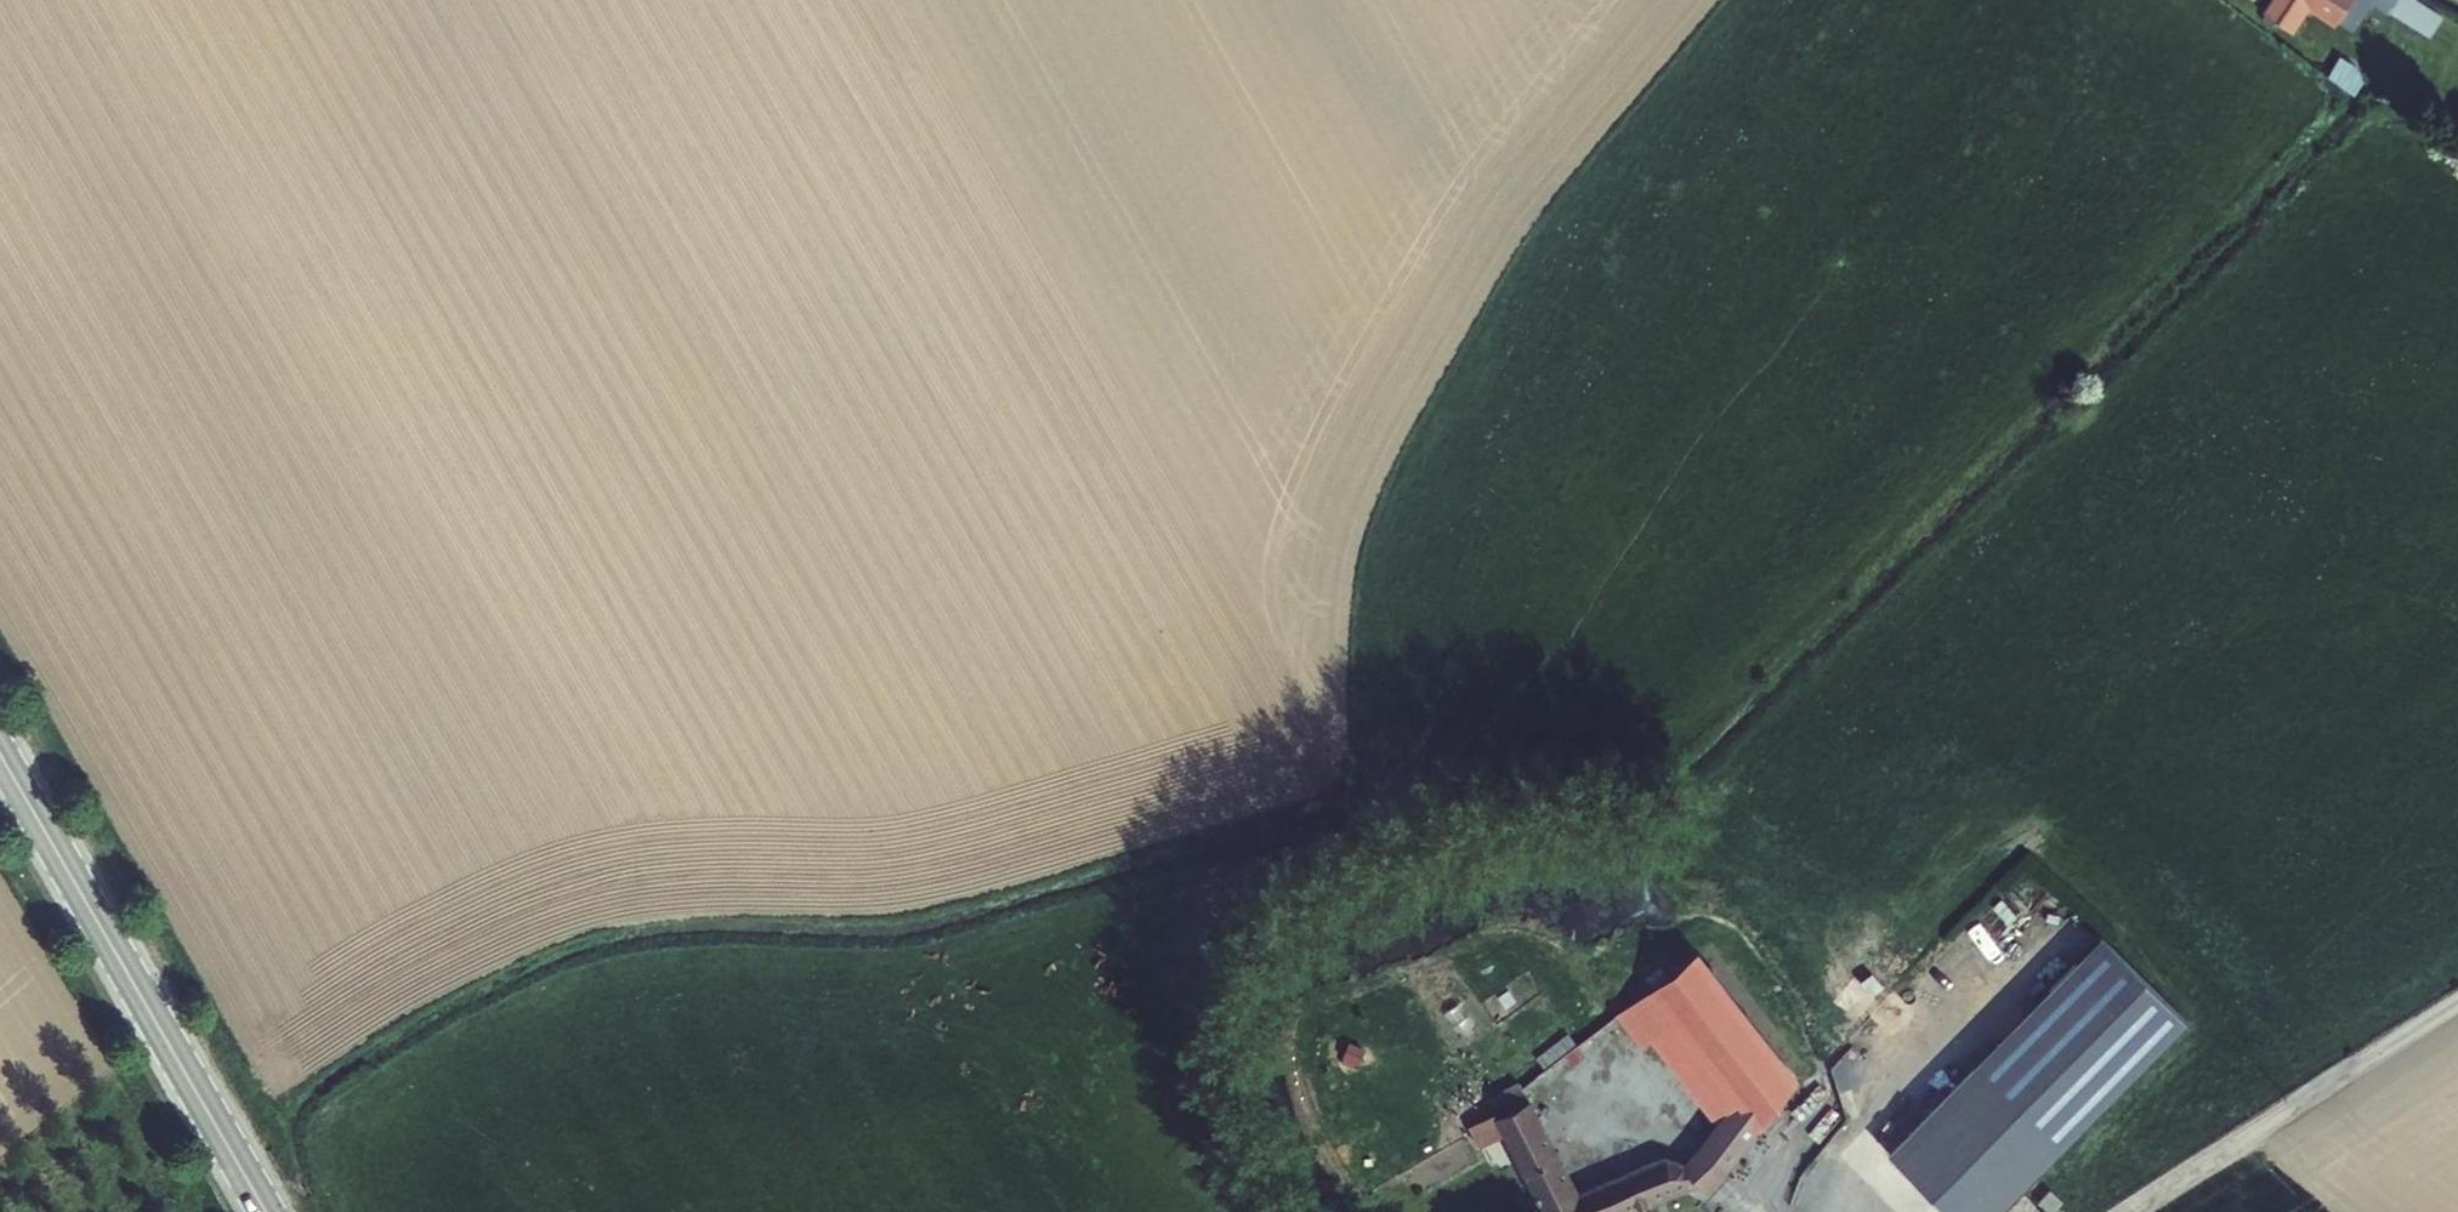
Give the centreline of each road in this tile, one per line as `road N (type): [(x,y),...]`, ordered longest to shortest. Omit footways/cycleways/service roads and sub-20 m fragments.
road 1 (secondary): [(266,1211),(0,755)]
road 2 (unclassified): [(2125,1211),(2457,1003)]

